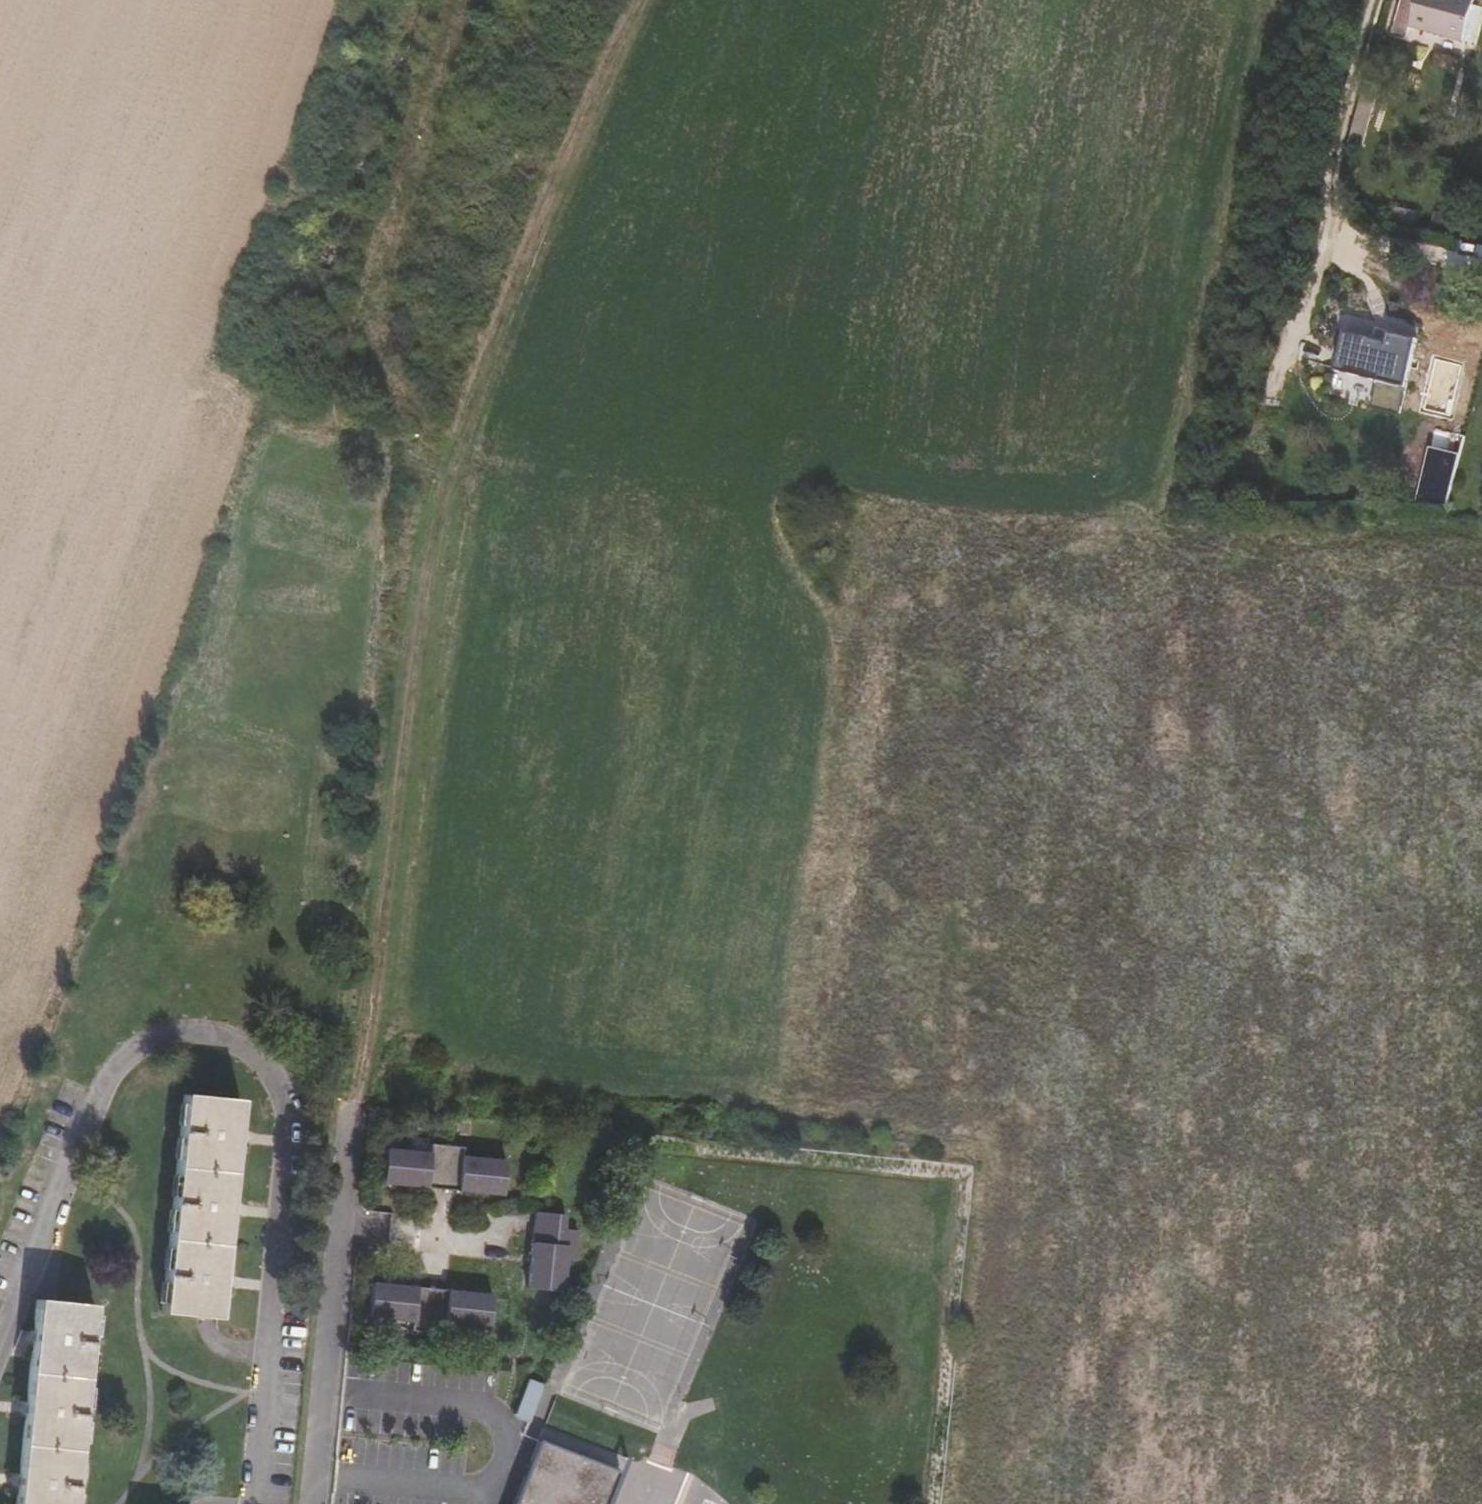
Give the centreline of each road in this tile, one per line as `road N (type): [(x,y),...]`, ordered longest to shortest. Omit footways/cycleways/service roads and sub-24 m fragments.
road 1 (track): [(345,1113),(370,1039),(438,509),(480,374),(641,0)]
road 2 (residential): [(262,1503),(298,1123),(280,1076),(223,1041),(167,1031),(122,1065),(90,1109),(0,1335)]
road 3 (track): [(453,471),(330,415),(466,0)]

